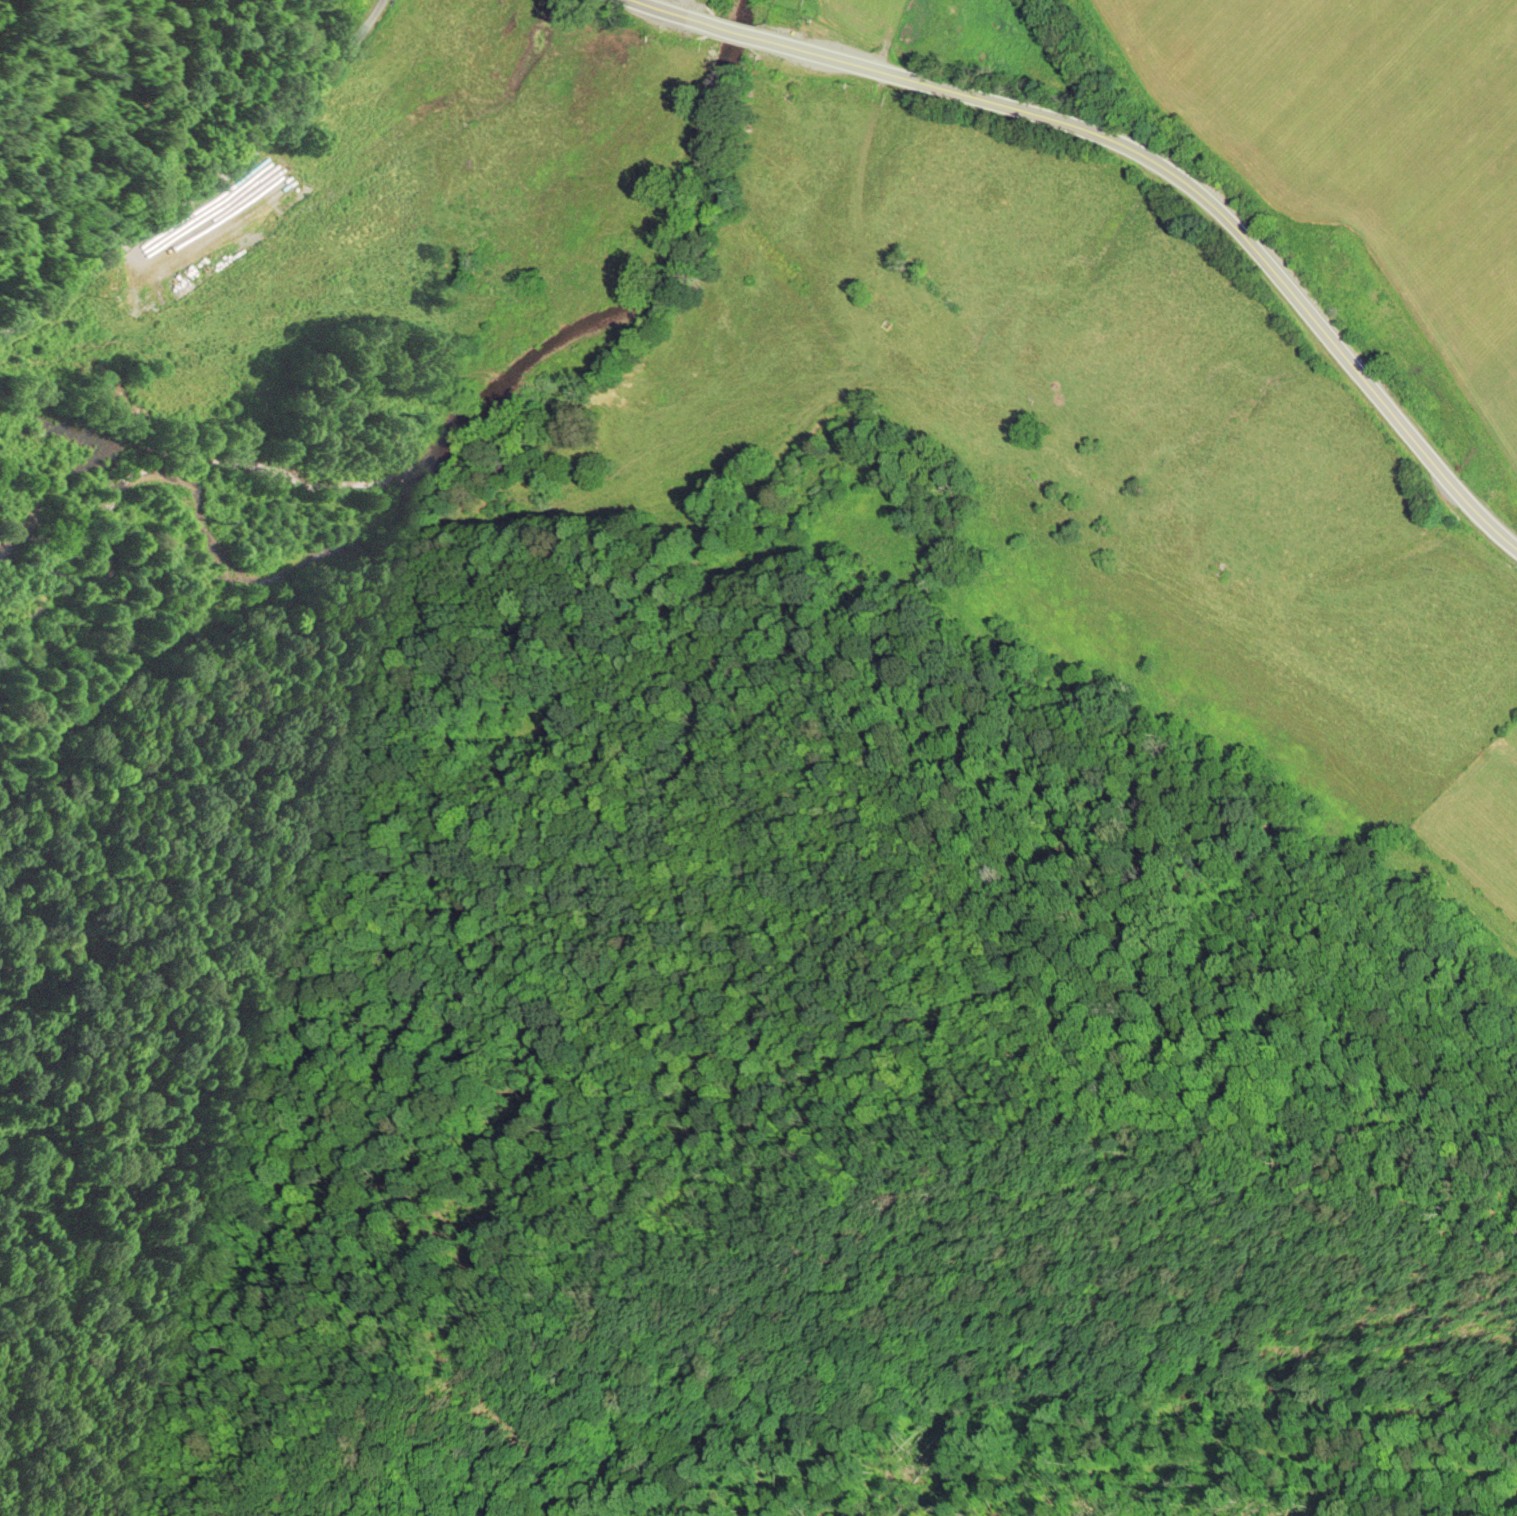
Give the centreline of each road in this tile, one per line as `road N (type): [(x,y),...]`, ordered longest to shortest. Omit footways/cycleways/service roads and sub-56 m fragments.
road 1 (primary): [(1516,547),(1462,496),(1269,258),(1170,166),(1070,118),(767,37)]
road 2 (tertiary): [(0,277),(129,203),(286,66),(340,0)]

